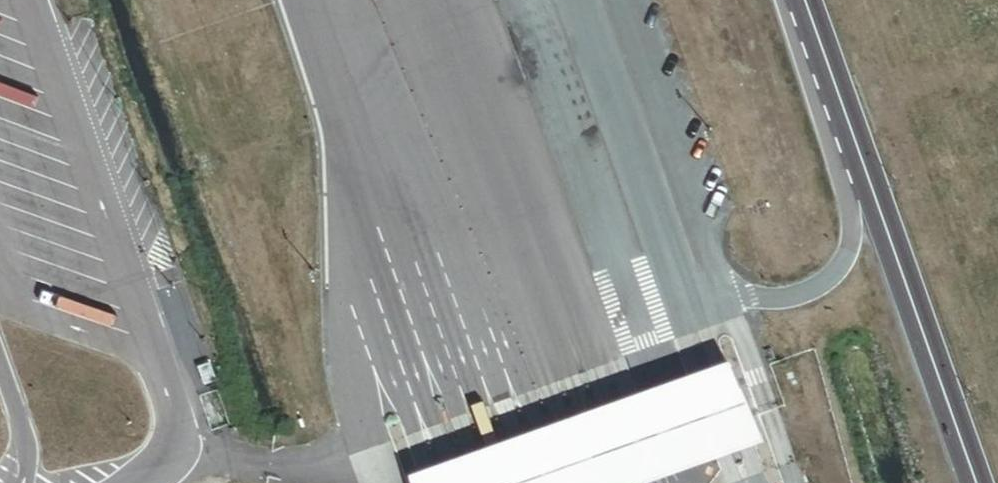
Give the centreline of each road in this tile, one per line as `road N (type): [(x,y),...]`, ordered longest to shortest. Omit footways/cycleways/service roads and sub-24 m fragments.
road 1 (unclassified): [(331,0),(511,482)]
road 2 (unclassified): [(617,482),(442,0)]
road 3 (tertiary): [(804,0),(974,482)]

